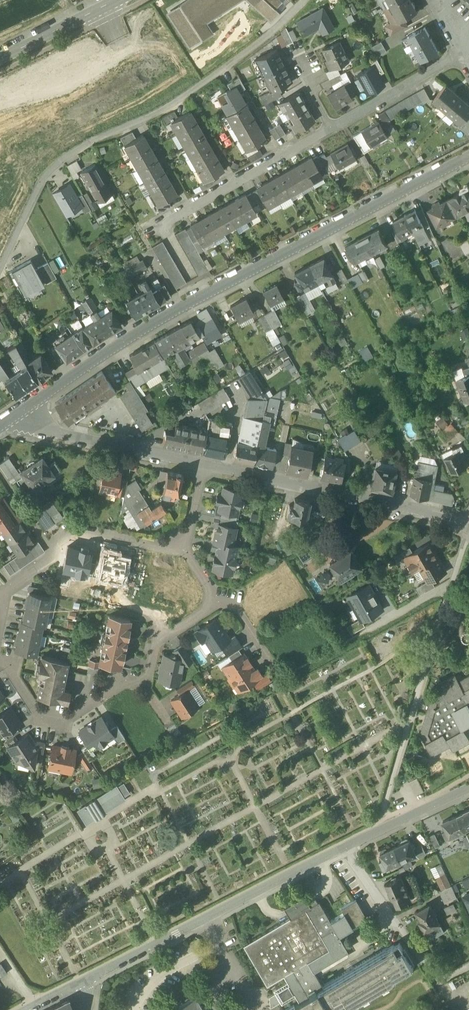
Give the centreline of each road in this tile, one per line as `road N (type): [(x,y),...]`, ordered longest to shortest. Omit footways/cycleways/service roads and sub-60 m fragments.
road 1 (tertiary): [(24,410),(148,326),(468,157)]
road 2 (residential): [(0,269),(41,179),(62,159),(173,105),(305,0)]
road 3 (residential): [(345,848),(84,978)]
road 4 (residential): [(468,529),(201,464)]
road 5 (residential): [(162,225),(330,130)]
road 6 (residential): [(201,464),(56,432),(24,410)]
road 7 (residential): [(0,661),(39,714),(70,721),(124,681),(144,685)]
road 8 (residential): [(436,981),(345,848)]
road 9 (residential): [(330,130),(463,54)]
road 10 (residential): [(183,546),(72,528),(49,543)]
road 11 (residential): [(468,790),(345,848)]
road 12 (tertiary): [(0,56),(118,0)]
road 13 (residential): [(144,685),(157,638),(223,598)]

